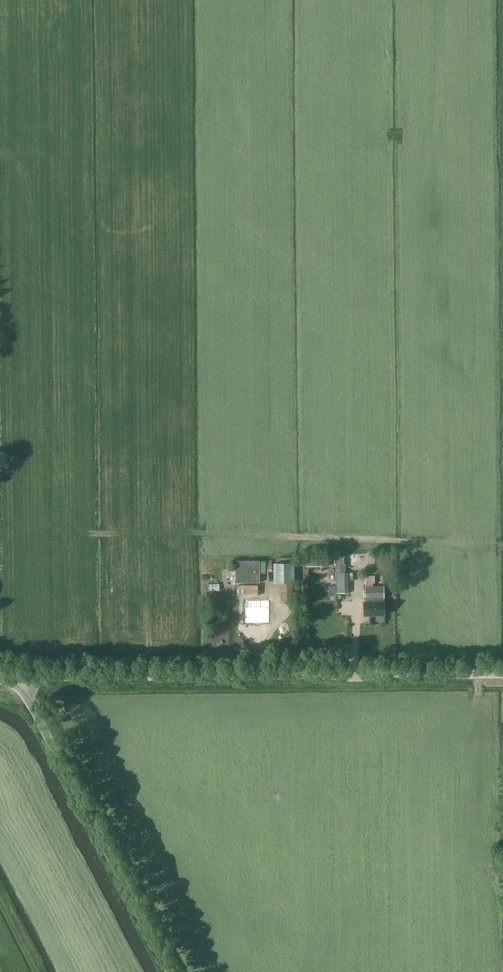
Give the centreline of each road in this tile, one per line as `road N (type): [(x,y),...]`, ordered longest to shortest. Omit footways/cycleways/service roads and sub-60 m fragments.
road 1 (unclassified): [(22,681),(502,676)]
road 2 (unclassified): [(167,971),(22,681)]
road 3 (track): [(192,532),(502,544)]
road 4 (track): [(459,543),(476,676)]

